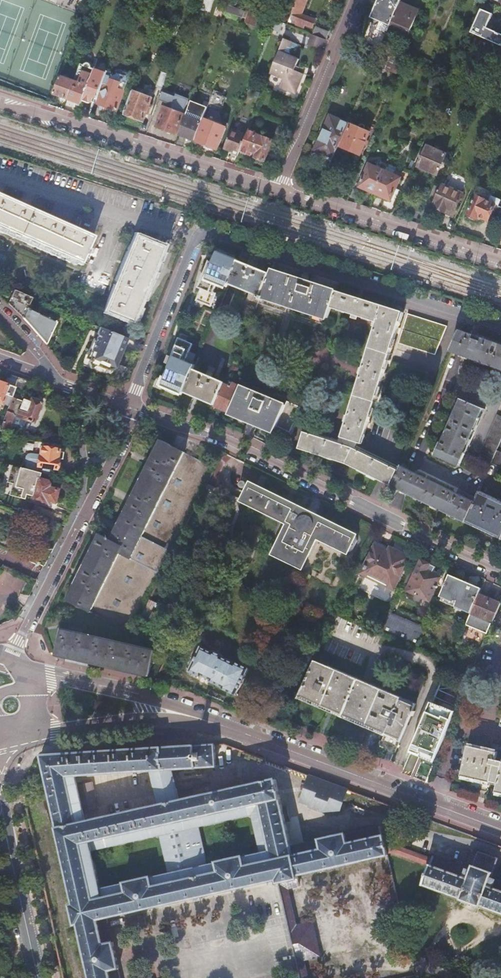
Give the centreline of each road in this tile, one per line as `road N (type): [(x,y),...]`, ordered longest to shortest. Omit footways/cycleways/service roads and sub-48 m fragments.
road 1 (residential): [(130,410),(200,234),(500,327)]
road 2 (residential): [(130,410),(500,571)]
road 3 (residential): [(280,191),(0,102)]
road 4 (residential): [(7,662),(130,410)]
road 5 (secondary): [(237,730),(500,827)]
road 6 (tertiary): [(0,746),(136,722),(237,730)]
road 7 (residential): [(500,262),(280,191)]
road 8 (residential): [(280,191),(357,0)]
road 9 (secondary): [(237,730),(160,700),(50,673)]
road 10 (secondary): [(38,977),(0,808)]

